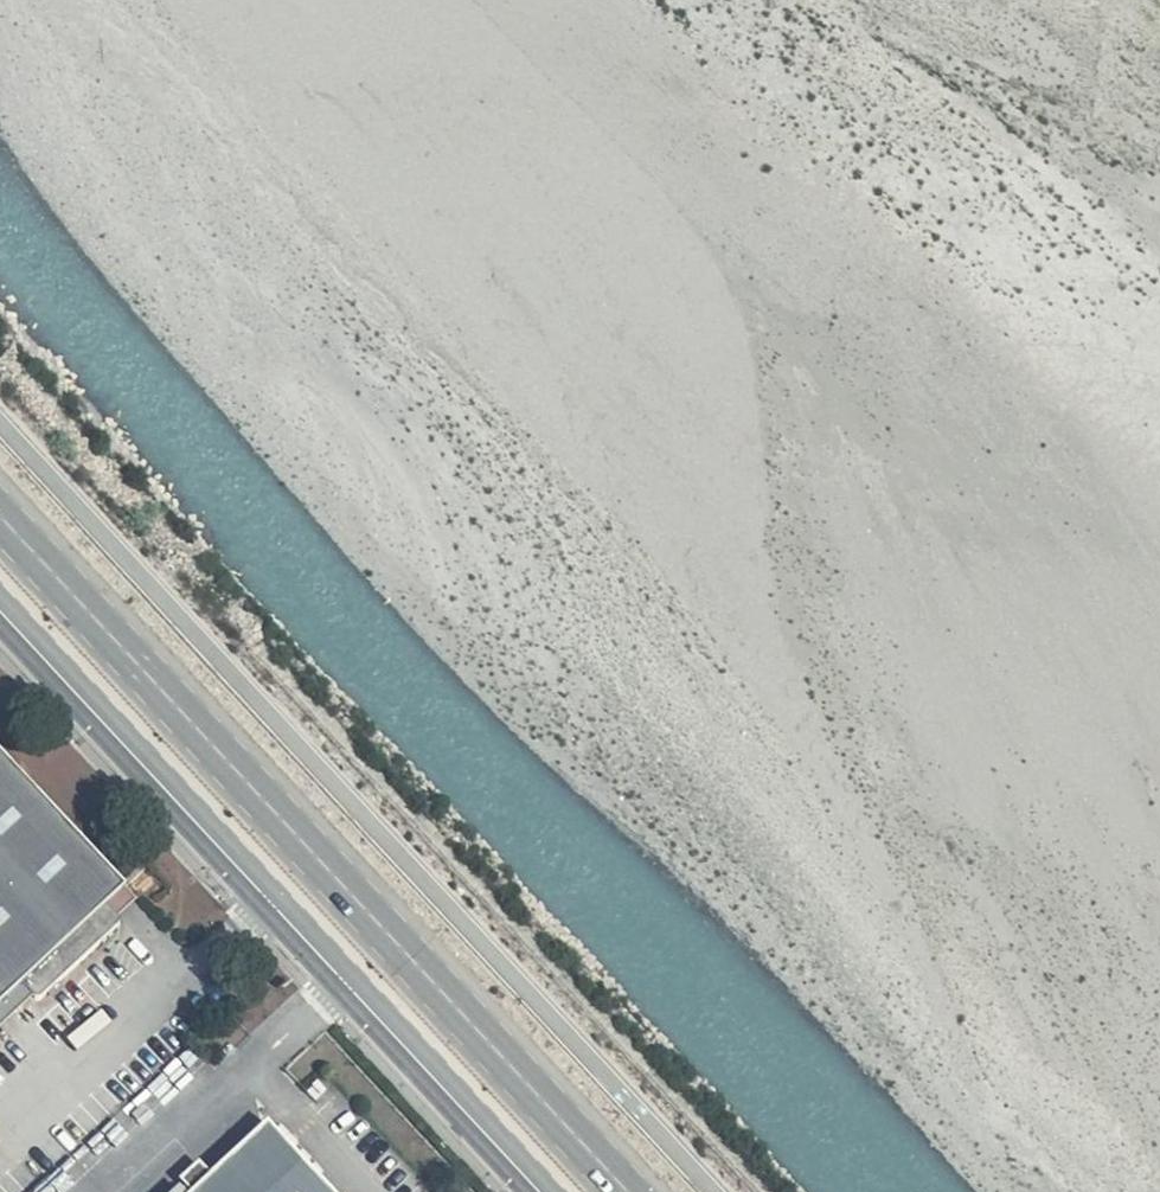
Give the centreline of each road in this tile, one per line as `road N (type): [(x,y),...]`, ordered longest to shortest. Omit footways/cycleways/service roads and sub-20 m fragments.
road 1 (primary): [(628,1191),(0,516)]
road 2 (tertiary): [(542,1191),(0,610)]

